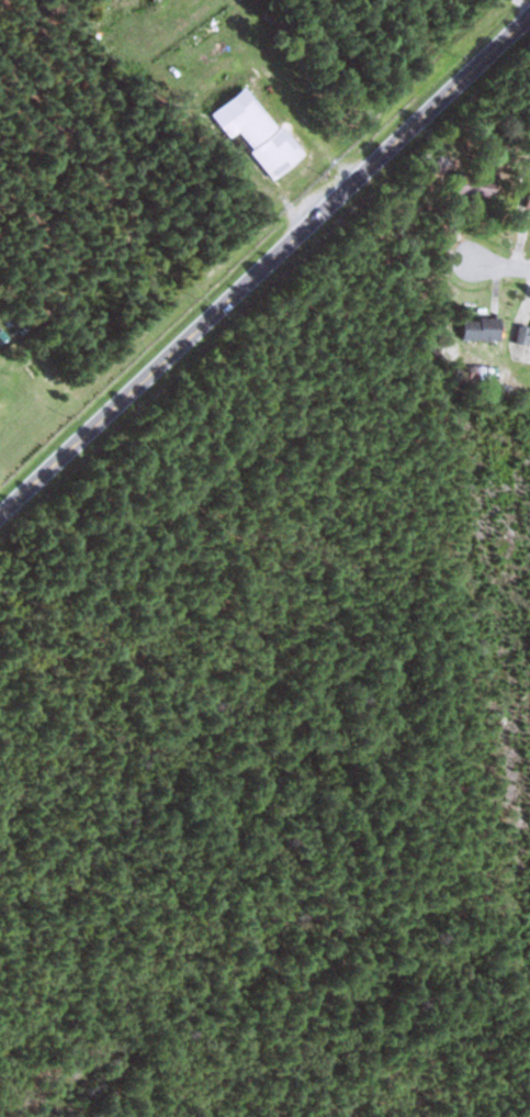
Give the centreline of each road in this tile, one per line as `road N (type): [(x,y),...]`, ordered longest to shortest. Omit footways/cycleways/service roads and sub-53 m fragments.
road 1 (secondary): [(0,512),(529,14)]

